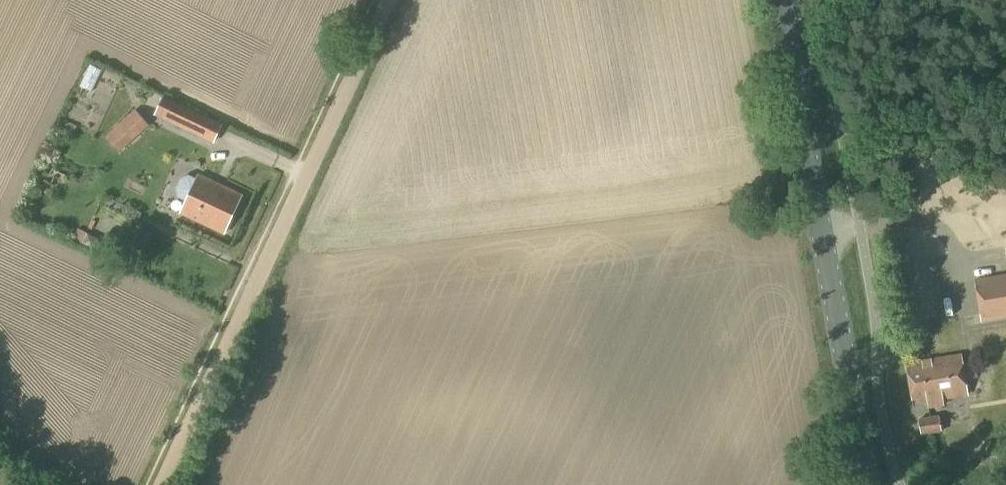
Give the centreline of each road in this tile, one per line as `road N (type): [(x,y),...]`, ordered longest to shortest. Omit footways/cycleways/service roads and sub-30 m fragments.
road 1 (track): [(163,484),(390,0)]
road 2 (secondary): [(869,484),(779,0)]

